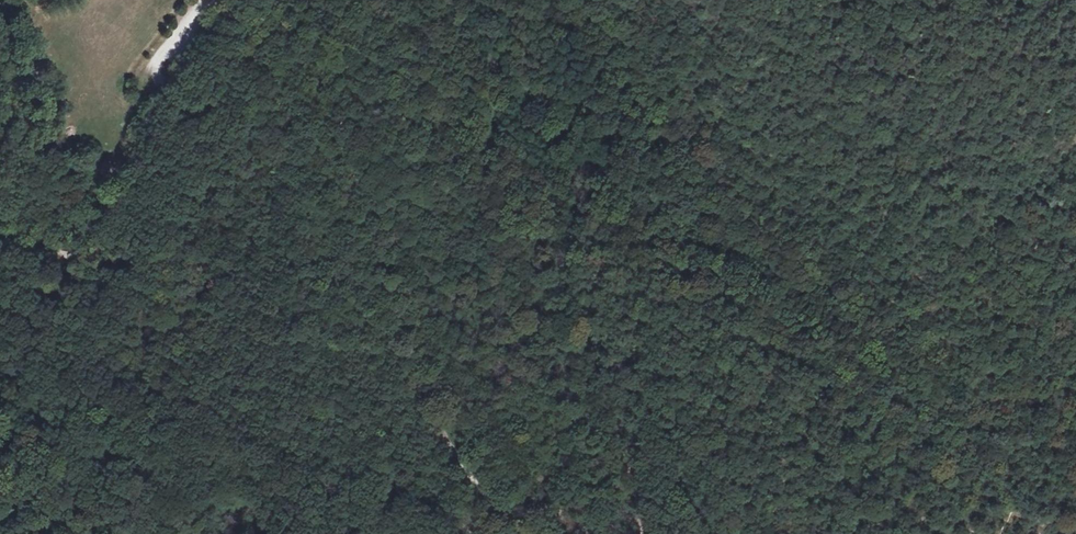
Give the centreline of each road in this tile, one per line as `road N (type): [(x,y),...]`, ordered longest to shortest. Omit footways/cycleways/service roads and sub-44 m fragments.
road 1 (track): [(314,0),(390,300),(421,381),(504,533)]
road 2 (track): [(244,0),(156,110),(84,249)]
road 3 (track): [(0,474),(40,416),(64,288),(84,249)]

